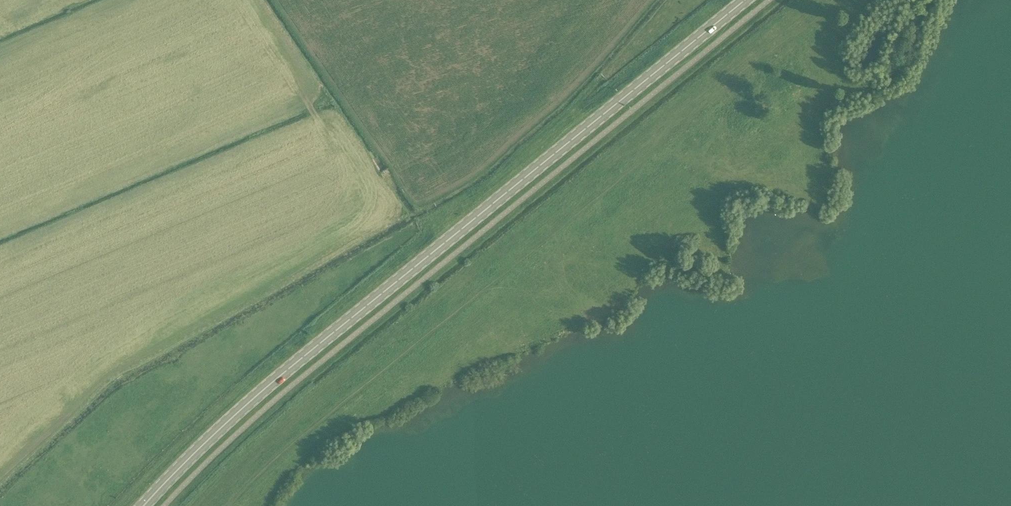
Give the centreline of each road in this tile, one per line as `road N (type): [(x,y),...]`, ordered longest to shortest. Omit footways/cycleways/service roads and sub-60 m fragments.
road 1 (secondary): [(143,505),(288,369),(743,0)]

